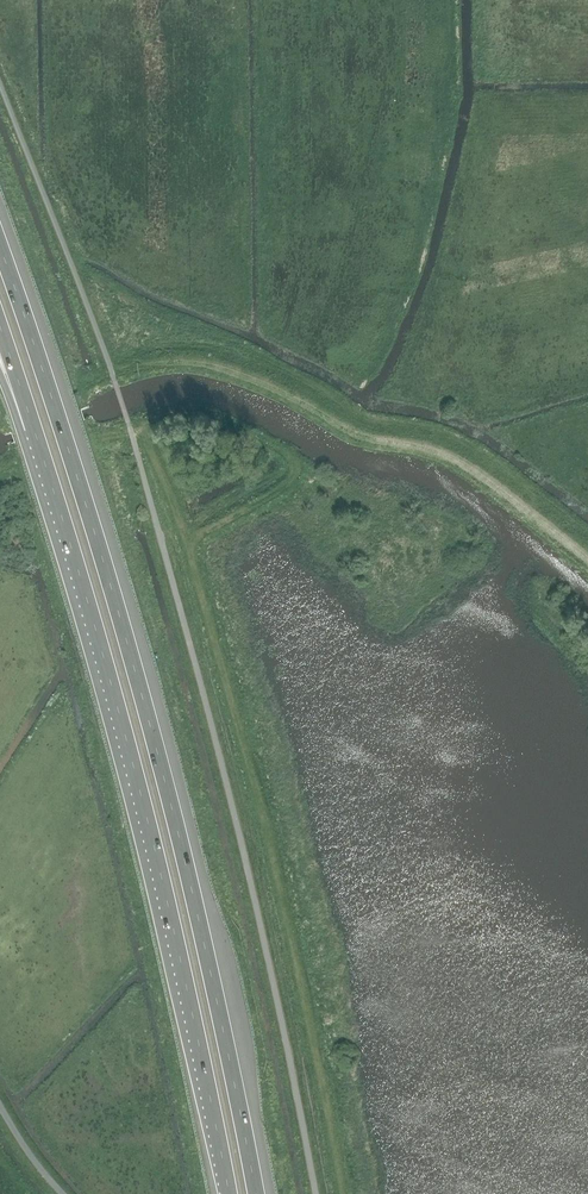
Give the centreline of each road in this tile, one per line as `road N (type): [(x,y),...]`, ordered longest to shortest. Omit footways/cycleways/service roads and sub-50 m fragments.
road 1 (motorway): [(254,1193),(153,740),(0,251)]
road 2 (motorway): [(34,429),(166,896),(229,1193)]

